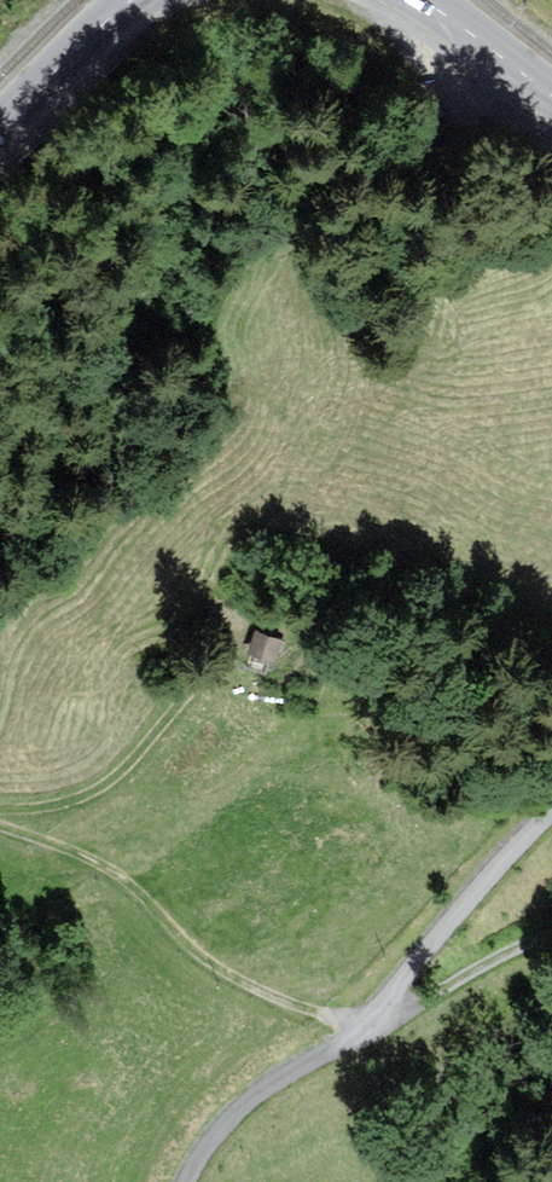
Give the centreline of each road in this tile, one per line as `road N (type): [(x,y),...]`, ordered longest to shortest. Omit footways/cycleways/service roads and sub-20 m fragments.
road 1 (track): [(0,826),(105,865),(198,954),(273,995),(360,1028)]
road 2 (unclassified): [(360,1028),(242,1108),(187,1181)]
road 3 (track): [(360,1028),(385,1026),(490,961),(551,934)]
road 4 (secondary): [(0,127),(131,0)]
road 5 (secondary): [(422,0),(551,96)]

